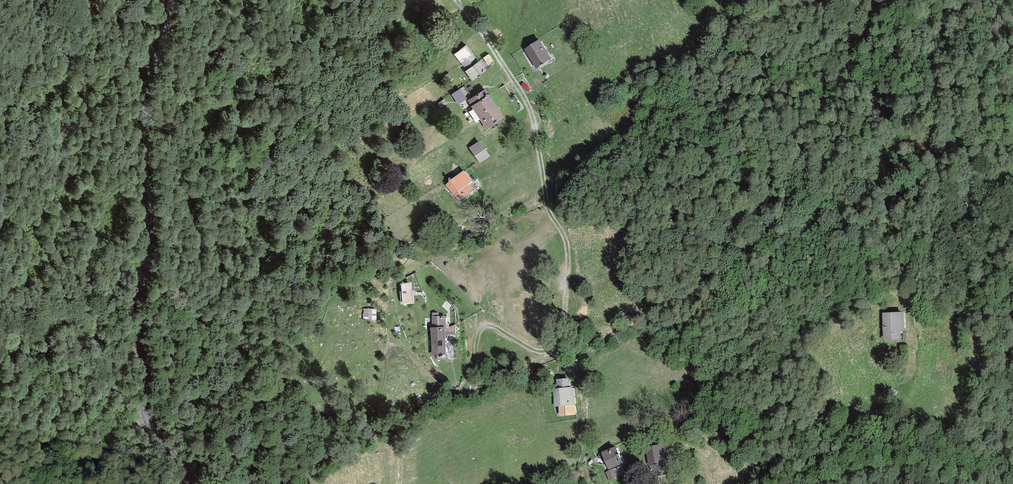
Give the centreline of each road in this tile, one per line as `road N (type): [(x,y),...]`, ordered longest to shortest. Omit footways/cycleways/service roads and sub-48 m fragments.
road 1 (track): [(385,483),(371,415),(390,348),(407,350),(451,392),(465,386),(483,326),(539,351),(563,342),(567,246),(546,203),(531,119),(457,0)]
road 2 (track): [(910,324),(904,299),(871,275),(884,238),(884,207),(872,100),(856,66),(891,0)]
road 3 (track): [(187,483),(146,414),(137,315),(153,245)]
road 4 (track): [(171,0),(147,103),(153,245)]
road 5 (track): [(391,347),(394,268),(402,261),(440,276),(486,325)]

